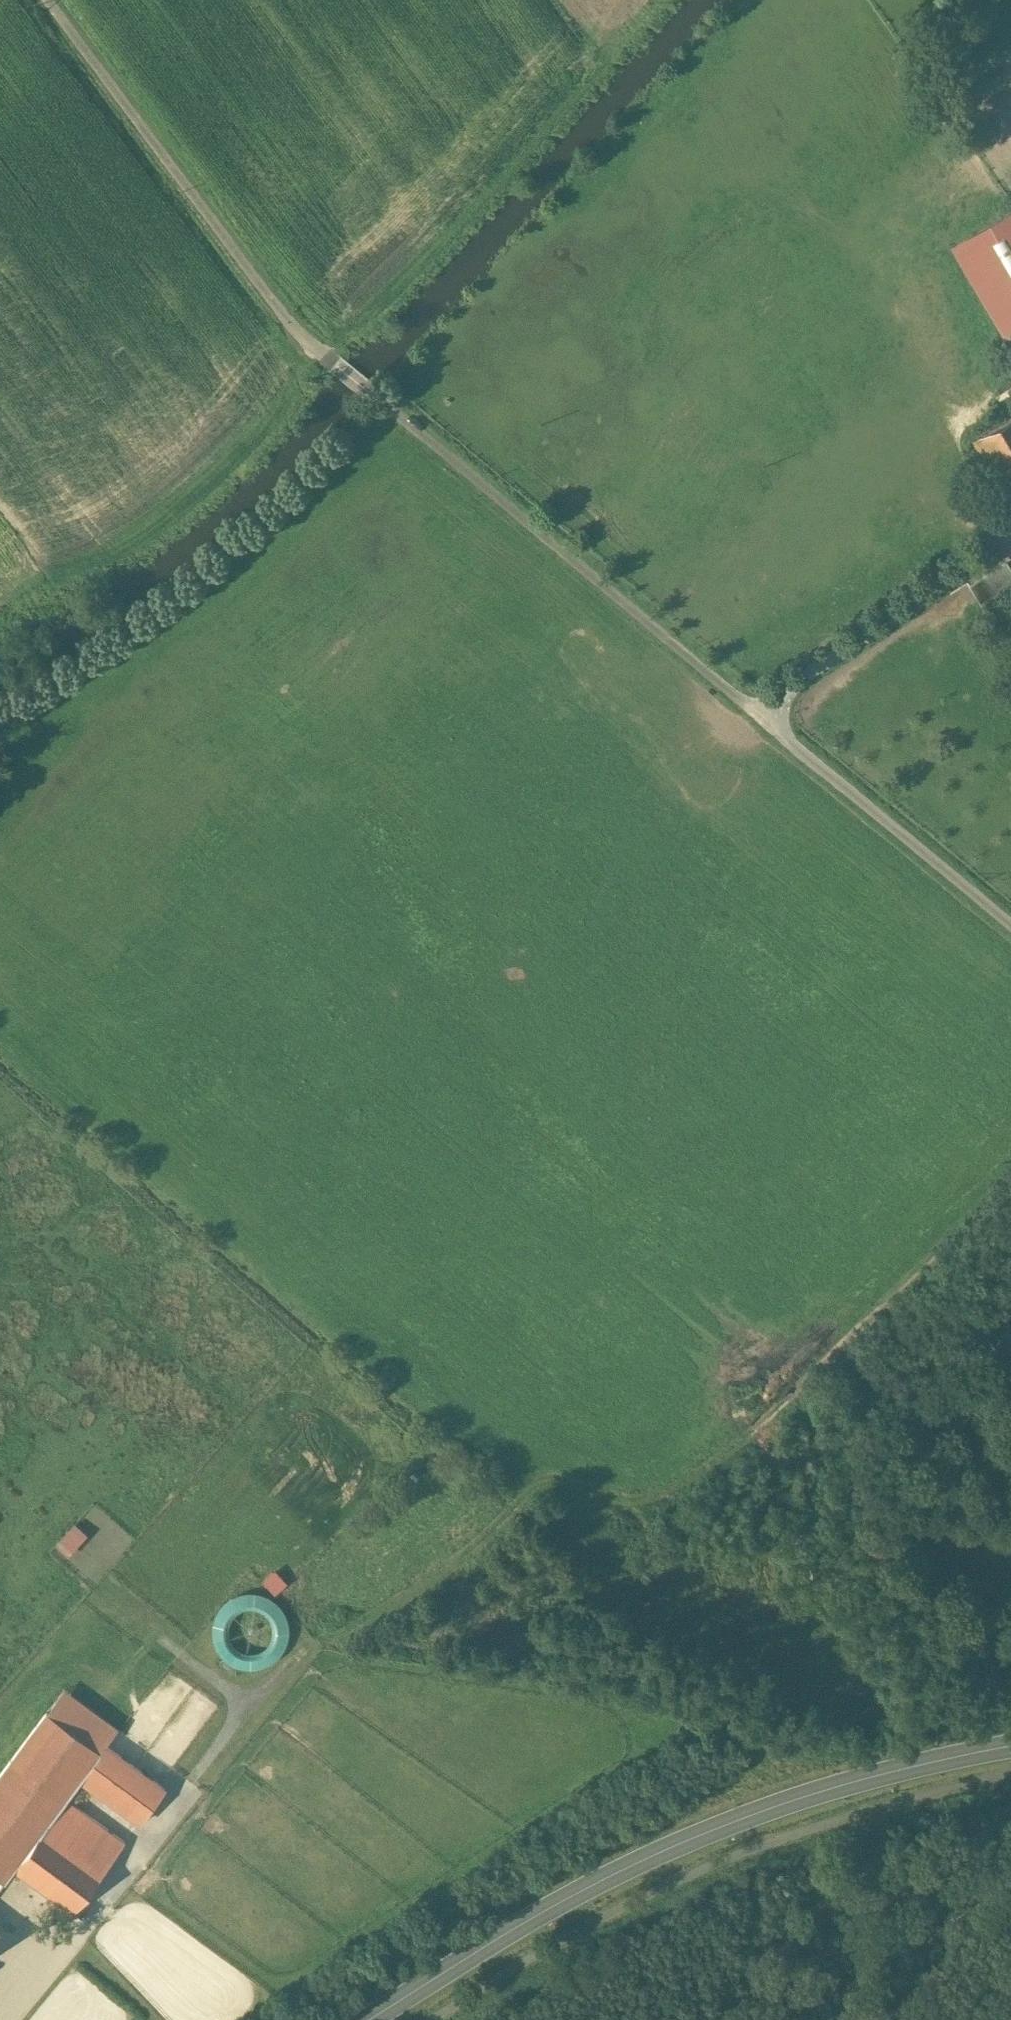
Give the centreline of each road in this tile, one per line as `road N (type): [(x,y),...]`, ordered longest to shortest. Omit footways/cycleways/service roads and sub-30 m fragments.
road 1 (unclassified): [(1010,921),(374,394)]
road 2 (secondary): [(1010,1745),(835,1785),(682,1842),(553,1906),(369,2019)]
road 3 (unclassified): [(338,368),(306,340),(52,0)]

